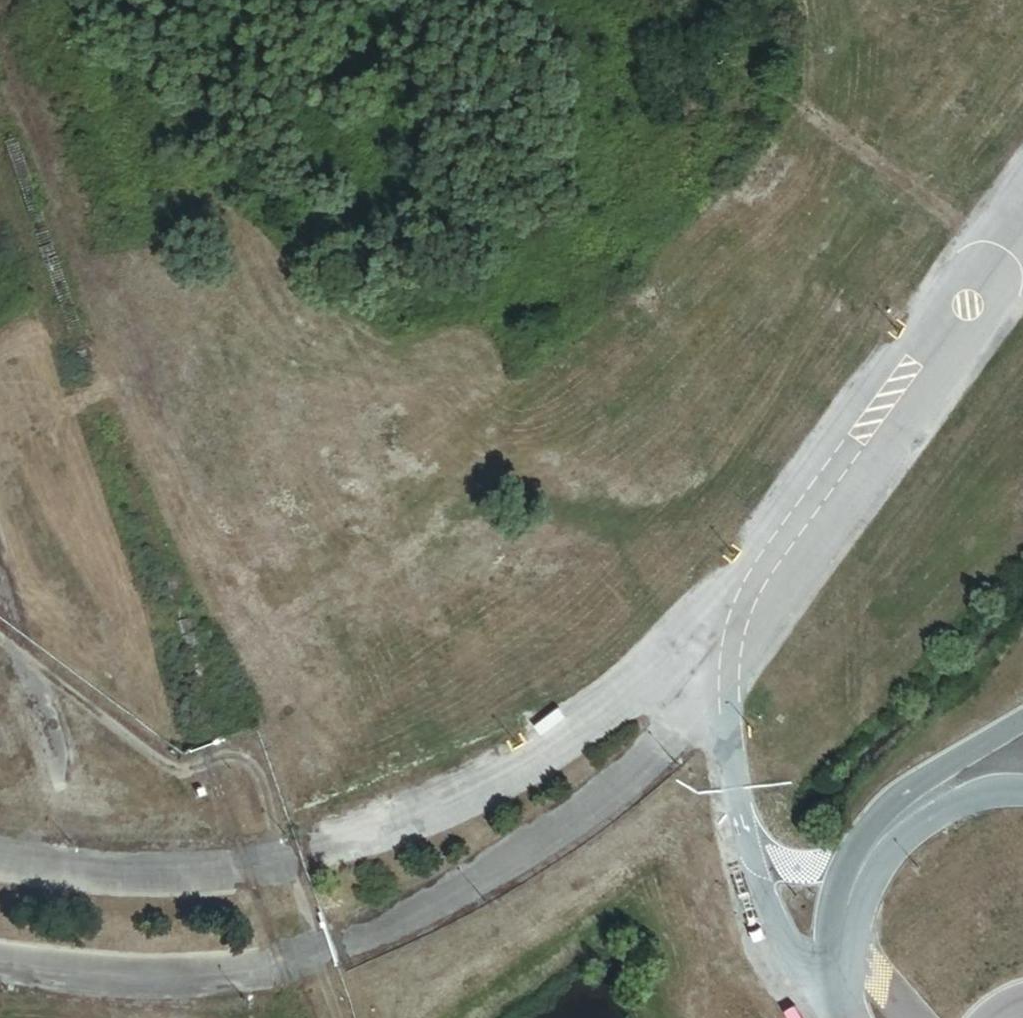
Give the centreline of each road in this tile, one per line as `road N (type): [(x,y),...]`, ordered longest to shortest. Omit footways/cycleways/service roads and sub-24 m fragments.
road 1 (unclassified): [(1022,219),(719,646)]
road 2 (track): [(0,635),(181,773),(251,753),(317,955)]

